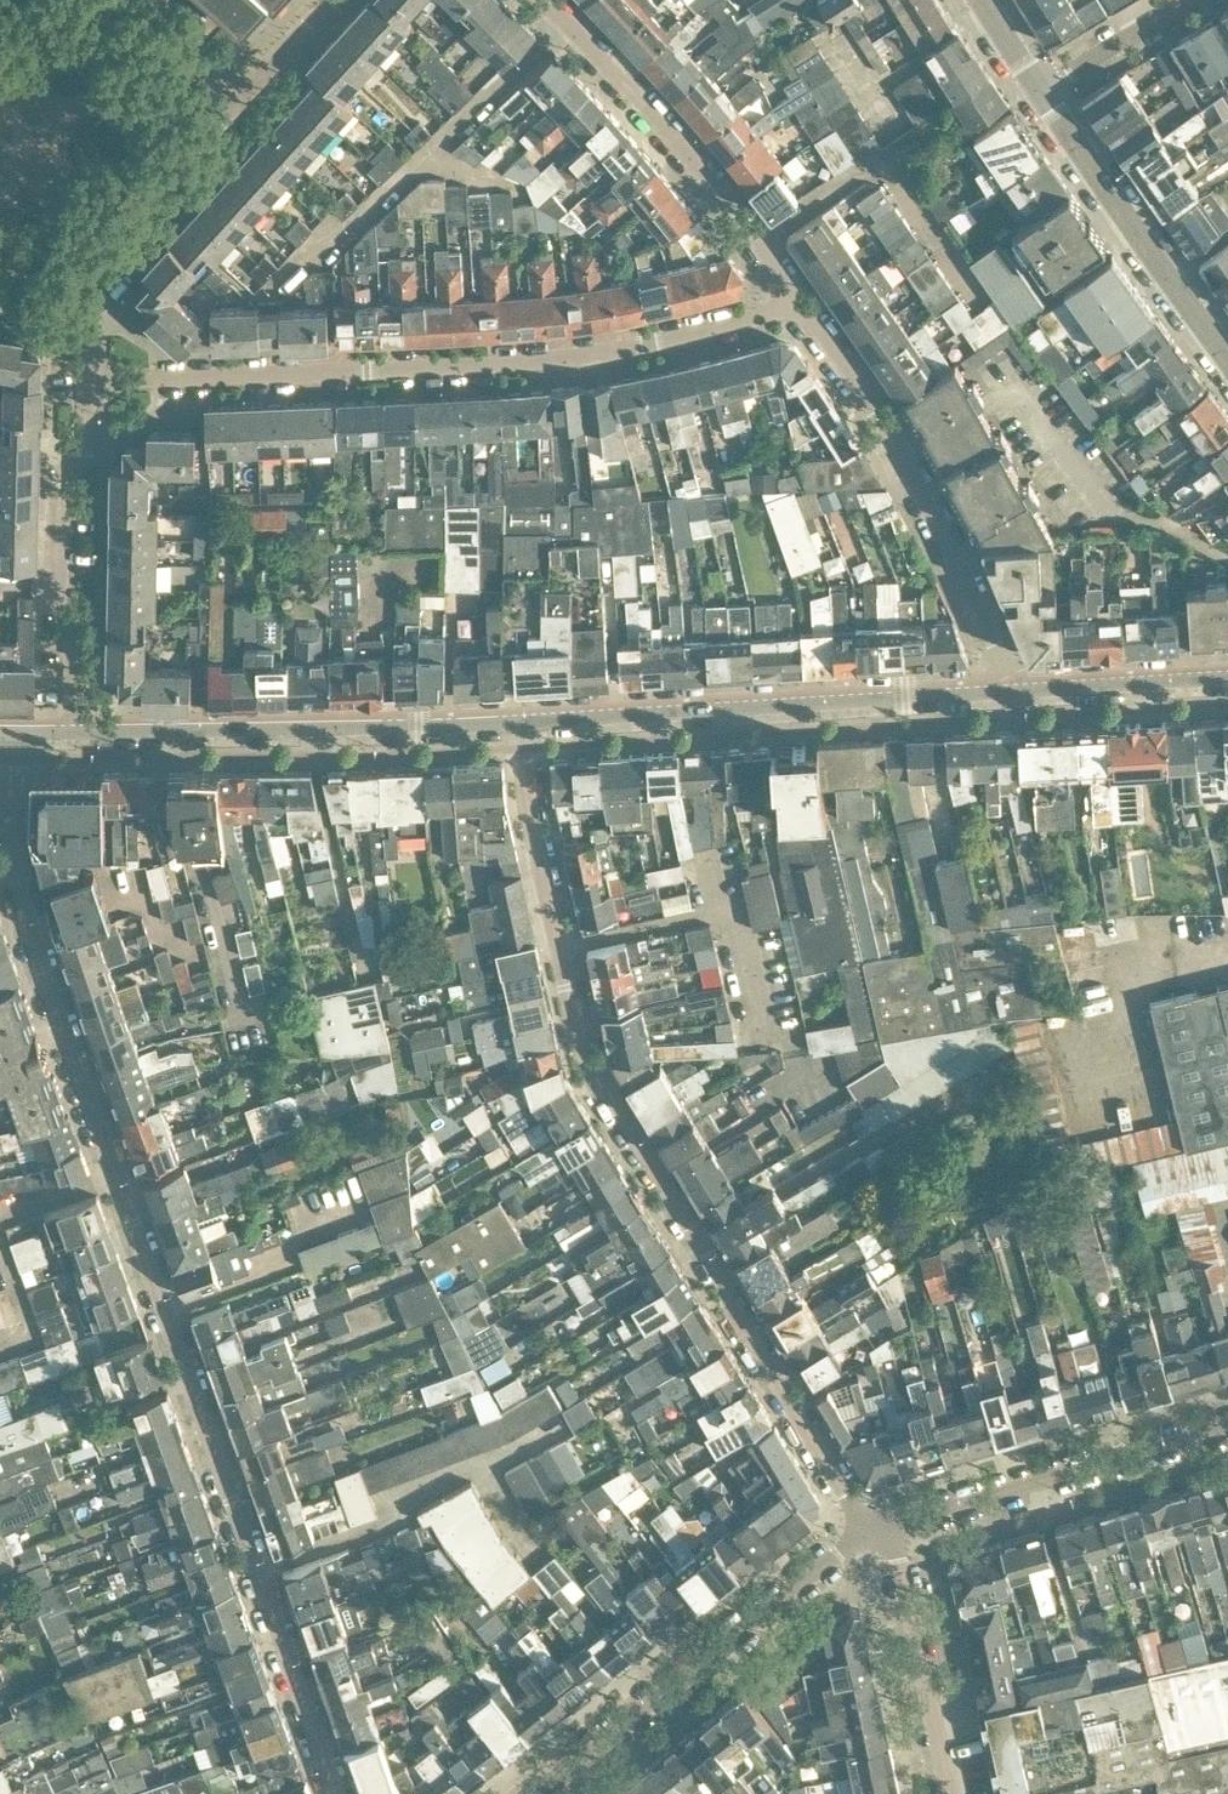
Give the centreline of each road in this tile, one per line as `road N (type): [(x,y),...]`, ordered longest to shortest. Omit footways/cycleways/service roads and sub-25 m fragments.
road 1 (residential): [(338,1793),(30,931),(7,831),(6,734)]
road 2 (residential): [(523,722),(528,806),(586,1060),(875,1531)]
road 3 (residential): [(86,380),(568,357),(714,328),(798,299)]
road 4 (tertiary): [(1010,693),(523,722)]
road 5 (residential): [(1010,693),(994,638),(944,535),(798,299)]
road 6 (tertiary): [(523,722),(81,732)]
road 7 (residential): [(875,1531),(535,1793)]
road 8 (residential): [(798,299),(649,107),(545,0)]
road 9 (residential): [(81,732),(73,716),(76,622),(58,600),(59,476),(84,453),(86,380)]
road 10 (residential): [(875,1531),(1227,1428)]
road 11 (residential): [(1227,359),(1038,92)]
road 12 (residential): [(941,1793),(875,1531)]
road 13 (residential): [(241,97),(214,132),(217,159),(87,305)]
road 14 (tertiary): [(1227,679),(1010,693)]
road 15 (residential): [(1189,0),(1038,92)]
road 16 (residential): [(133,0),(241,97)]
road 17 (residential): [(241,97),(313,20),(343,0)]

